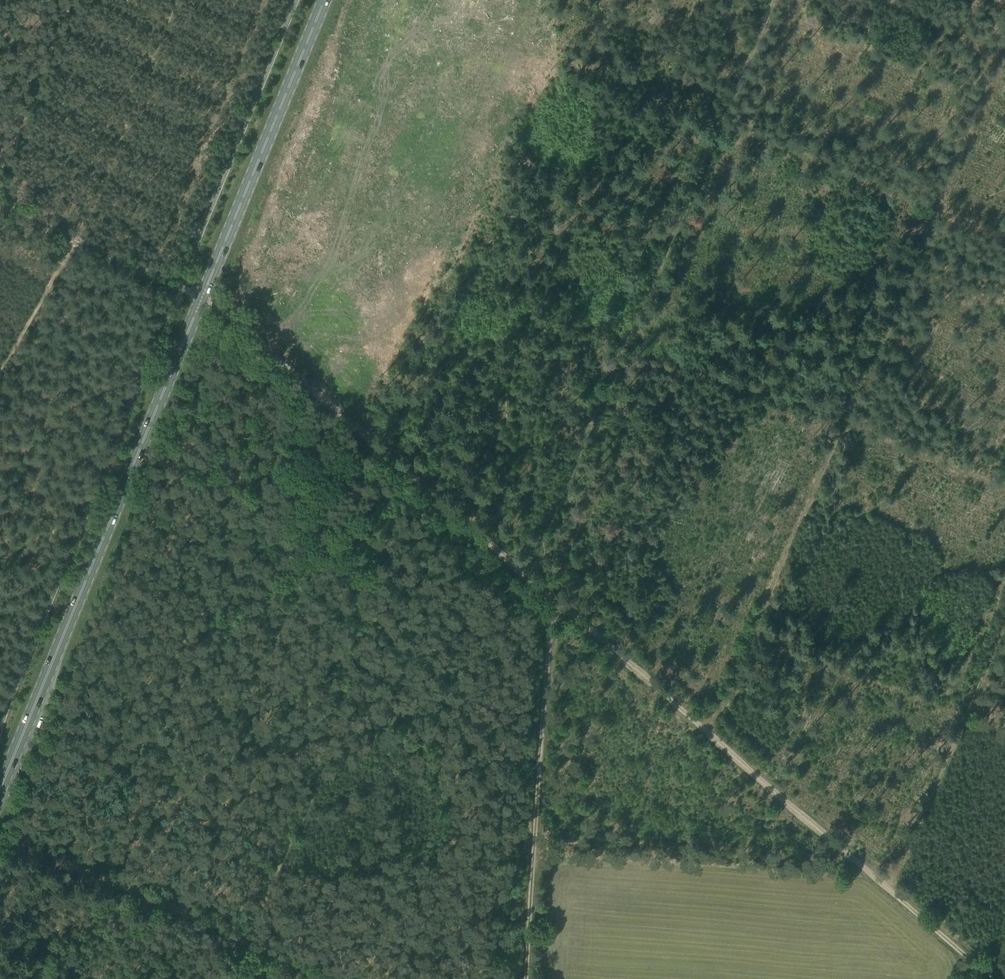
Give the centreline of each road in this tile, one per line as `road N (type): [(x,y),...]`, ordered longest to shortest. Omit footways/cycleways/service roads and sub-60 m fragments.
road 1 (primary): [(0,788),(324,0)]
road 2 (track): [(524,586),(629,343),(1004,499)]
road 3 (track): [(226,978),(324,763),(238,626),(333,554),(410,477)]
road 4 (track): [(410,477),(210,302),(75,241)]
road 5 (track): [(865,874),(549,607)]
road 6 (track): [(629,343),(777,0)]
road 7 (track): [(0,833),(317,978)]
road 8 (track): [(1004,624),(889,893)]
road 9 (track): [(533,853),(549,607)]
road 10 (track): [(991,978),(865,874)]
road 11 (track): [(524,586),(410,477)]
road 12 (track): [(0,368),(75,241)]
road 13 (track): [(526,978),(533,853)]

